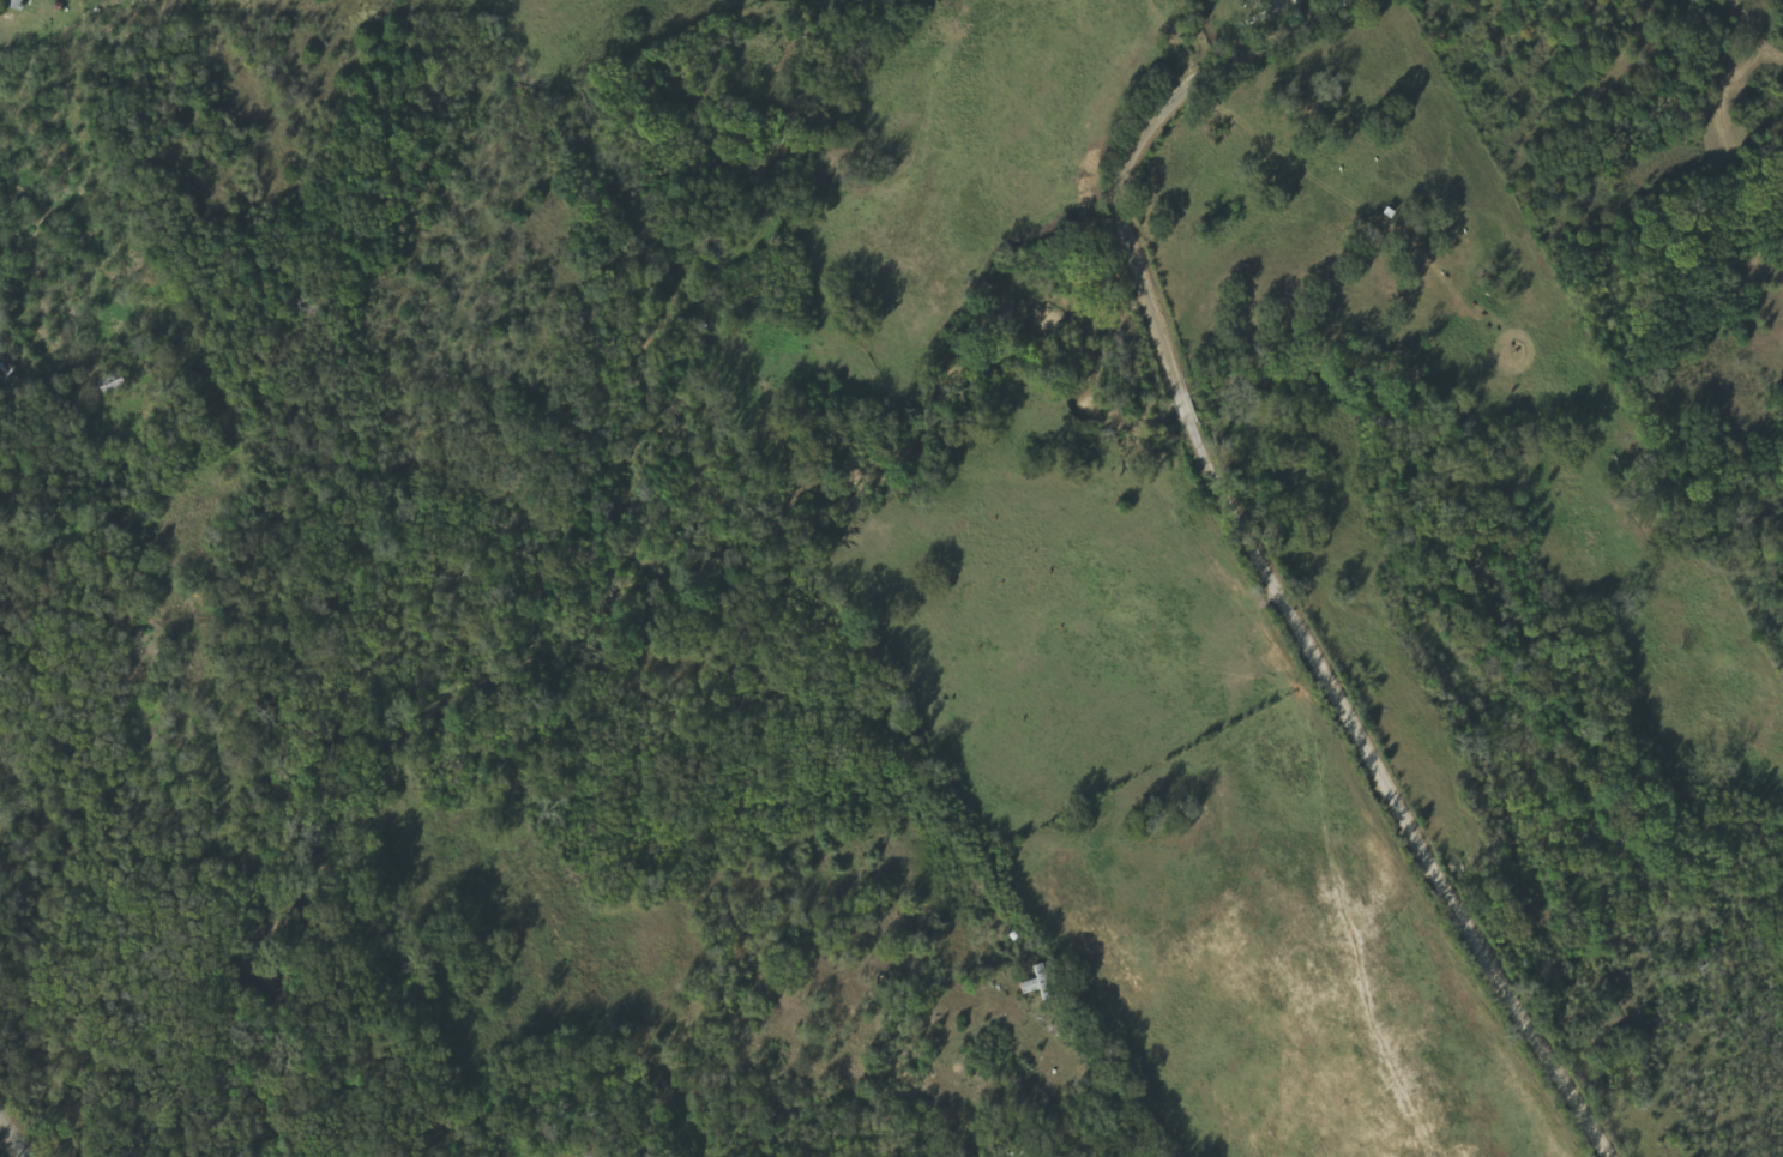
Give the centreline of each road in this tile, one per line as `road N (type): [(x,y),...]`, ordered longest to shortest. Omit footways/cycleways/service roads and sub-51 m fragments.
road 1 (residential): [(1602,1156),(1436,885),(1273,587),(1192,432),(1121,237),(1115,192),(1145,138),(1186,95),(1366,0)]

